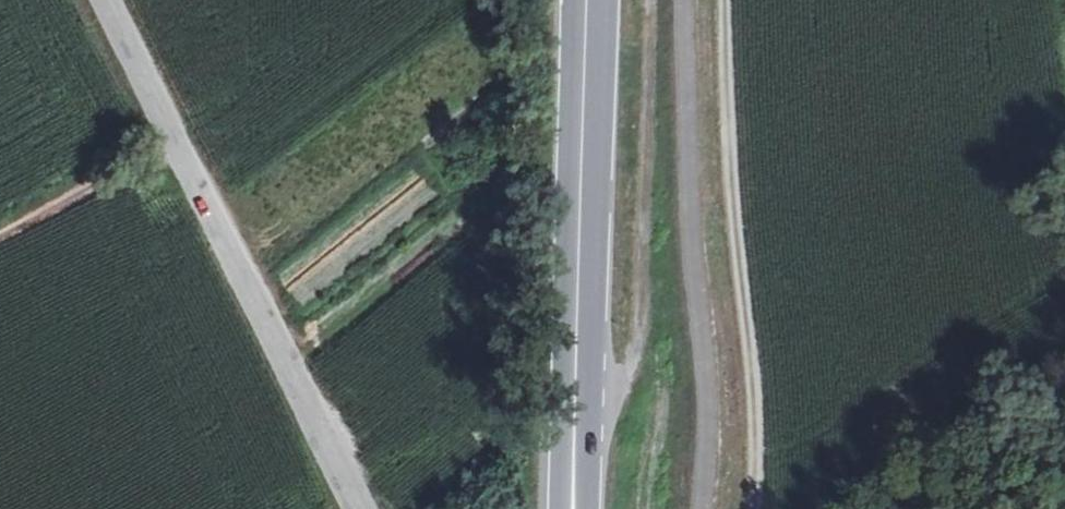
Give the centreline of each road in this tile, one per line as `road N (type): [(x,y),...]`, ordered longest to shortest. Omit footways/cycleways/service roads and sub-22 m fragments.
road 1 (unclassified): [(368,508),(170,143),(105,0)]
road 2 (track): [(755,508),(725,0)]
road 3 (secondary): [(596,0),(571,508)]
road 4 (track): [(646,0),(635,352),(581,387)]
road 5 (track): [(170,143),(0,237)]

